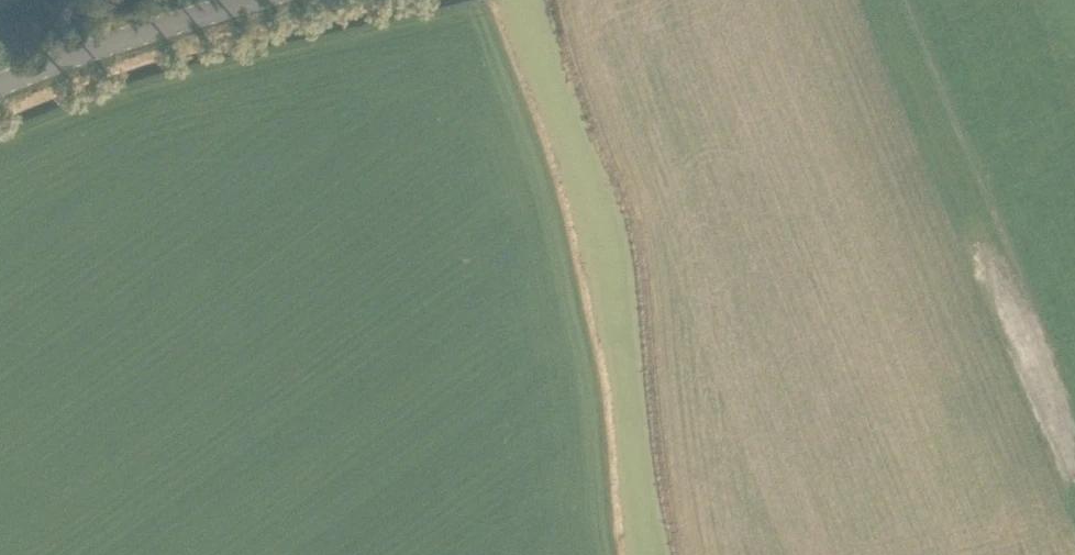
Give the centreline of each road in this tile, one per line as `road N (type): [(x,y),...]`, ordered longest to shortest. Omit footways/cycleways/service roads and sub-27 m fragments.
road 1 (tertiary): [(0,80),(241,0)]

